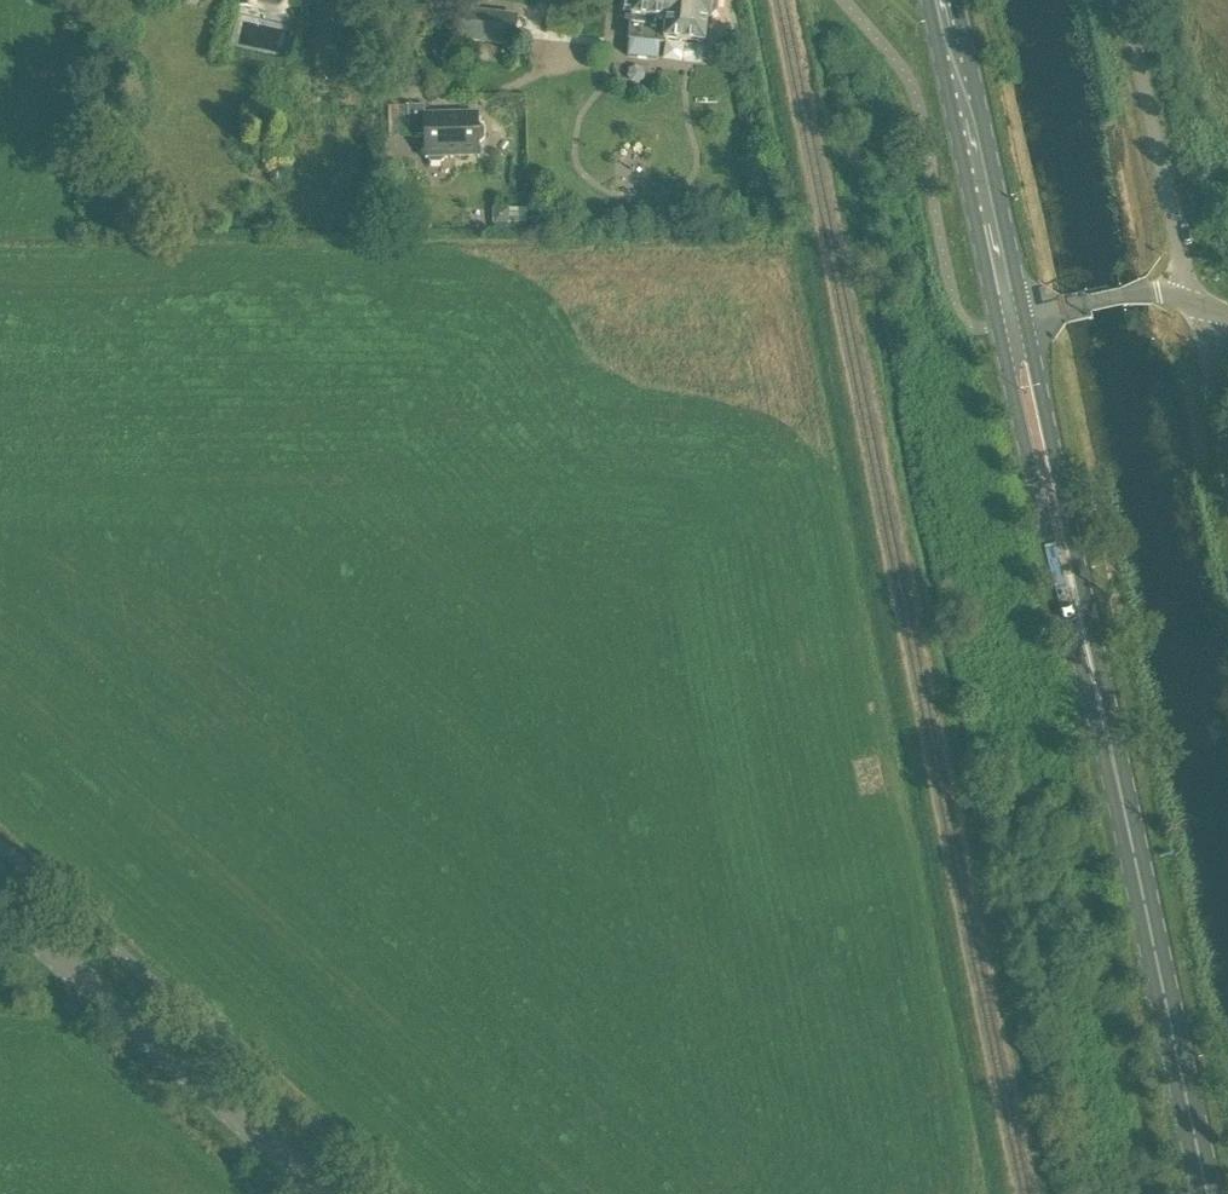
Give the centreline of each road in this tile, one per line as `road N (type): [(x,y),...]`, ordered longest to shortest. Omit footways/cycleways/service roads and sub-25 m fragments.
road 1 (primary): [(1203,1193),(1014,320)]
road 2 (secondary): [(325,1193),(0,905)]
road 3 (primary): [(1014,320),(944,0)]
road 4 (unclassified): [(1125,0),(1189,301)]
road 5 (unclassified): [(1189,301),(1227,482)]
road 6 (unclassified): [(1014,320),(1150,290),(1189,301)]

